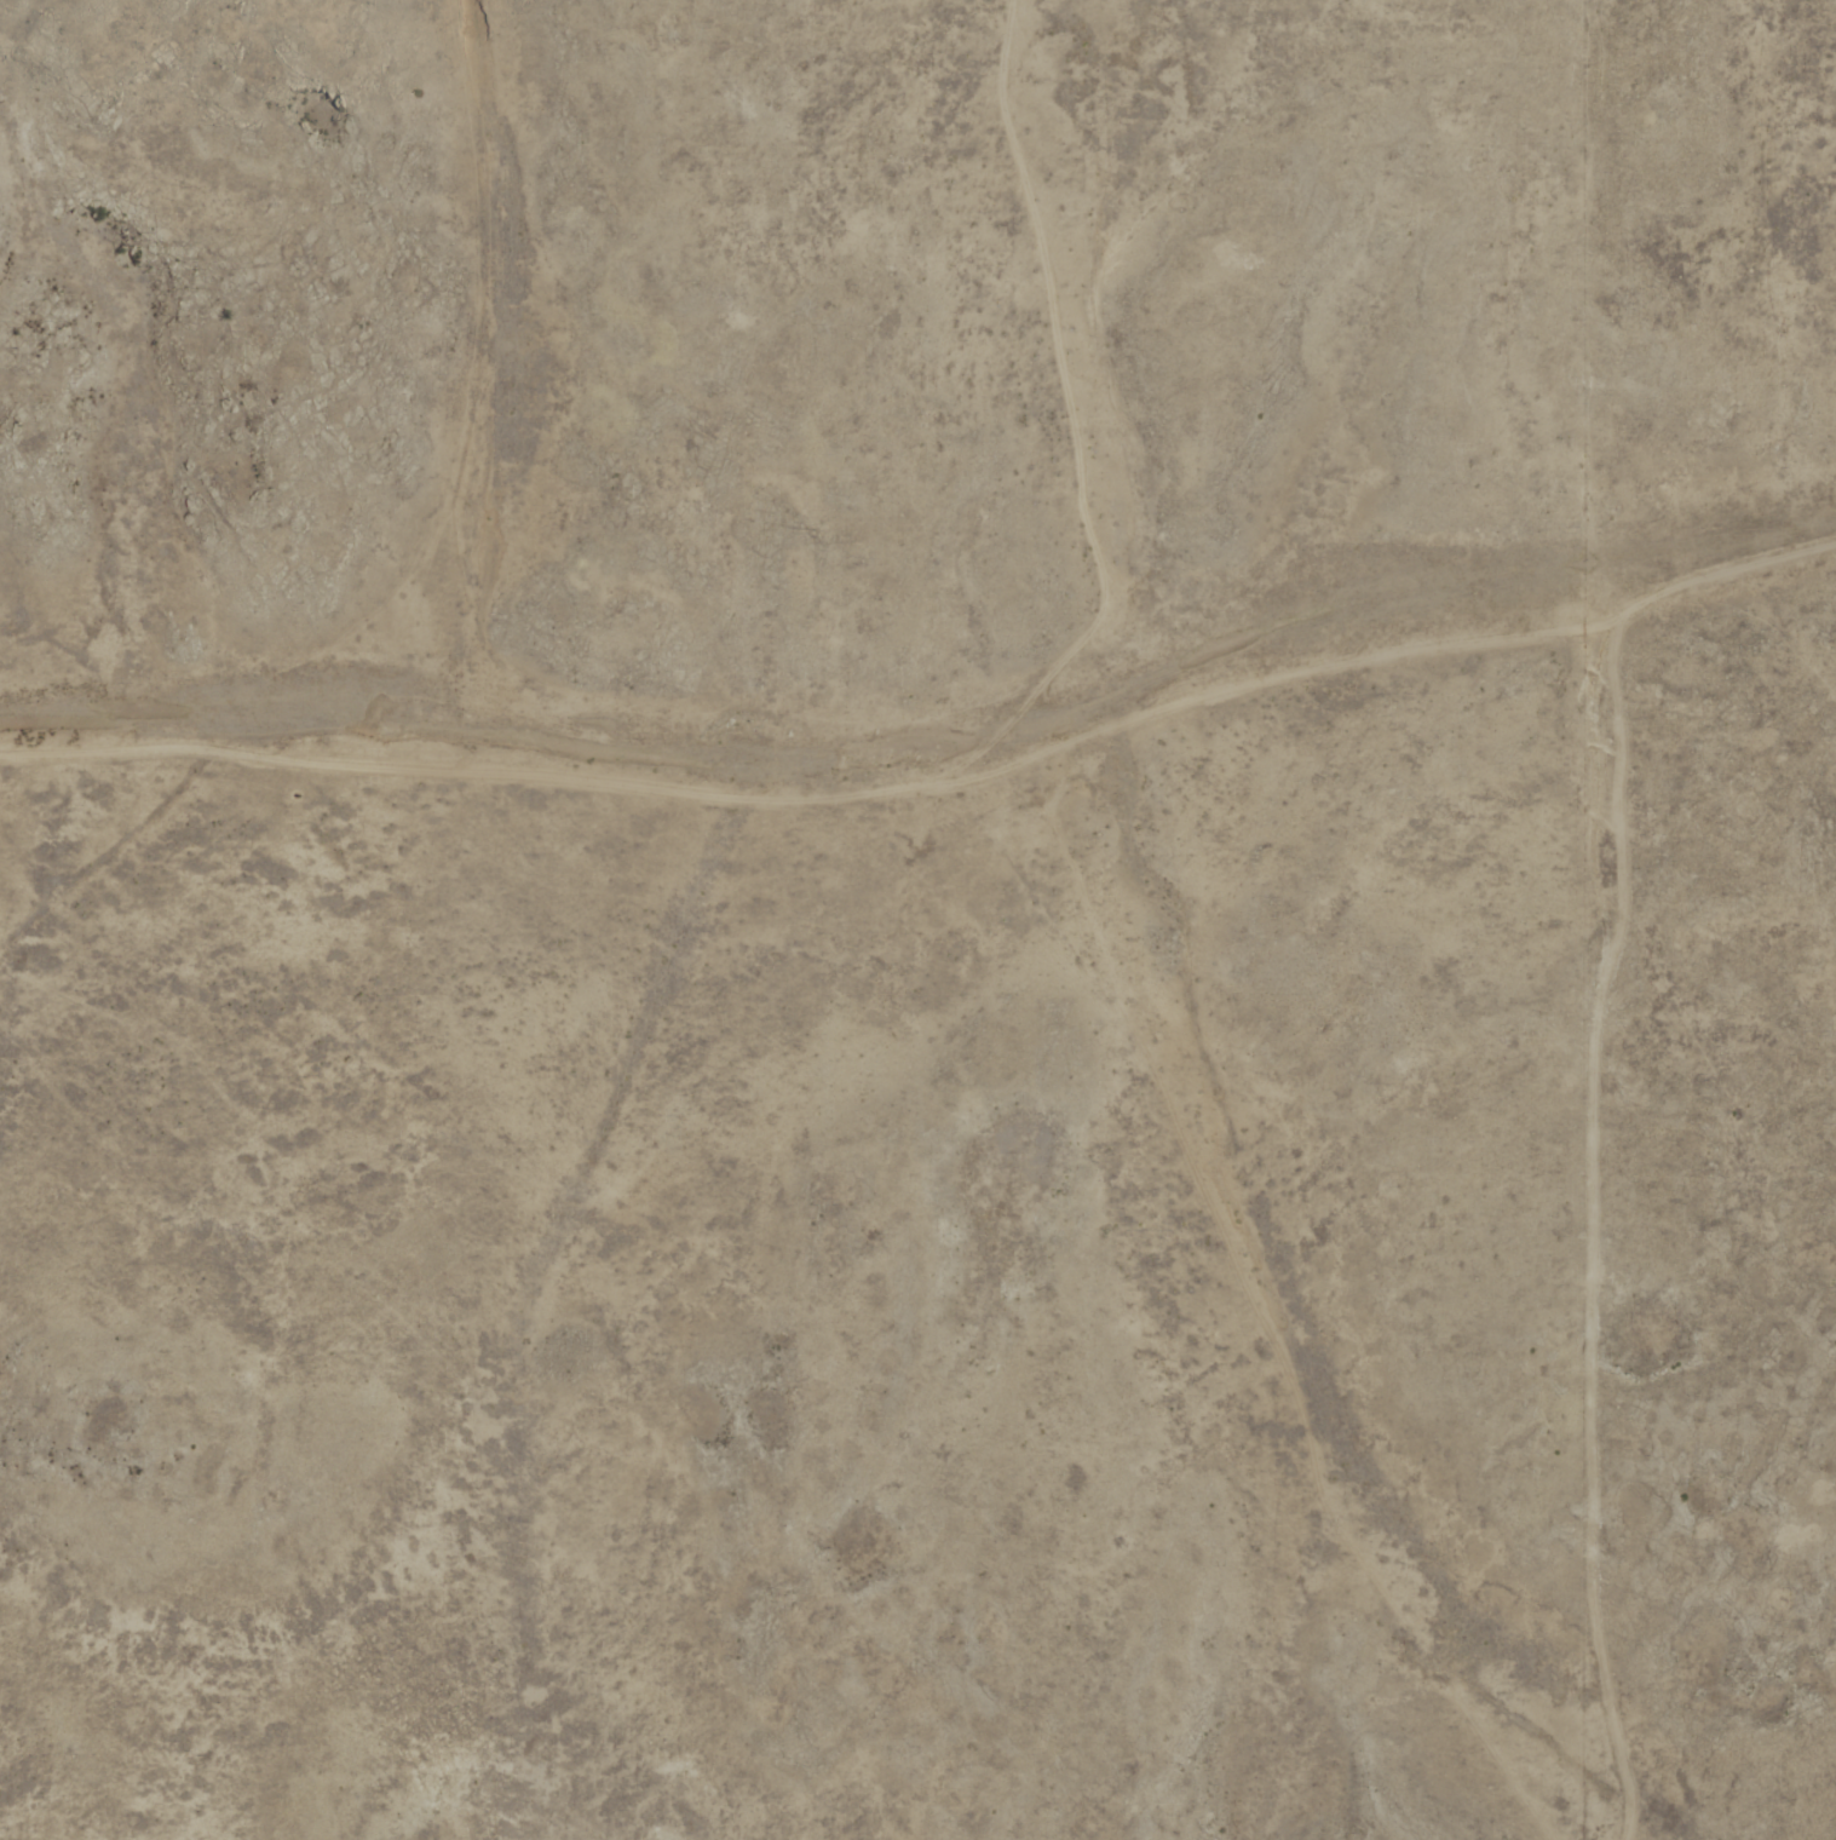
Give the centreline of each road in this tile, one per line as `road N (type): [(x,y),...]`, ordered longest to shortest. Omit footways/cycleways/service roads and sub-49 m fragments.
road 1 (track): [(1835,542),(1710,577),(1604,625),(1440,650),(1146,718),(962,783),(830,805),(290,760),(0,762)]
road 2 (track): [(1619,1839),(1625,1817),(1599,1684),(1590,1541),(1590,1054),(1601,948),(1589,866),(1590,692),(1604,625)]

